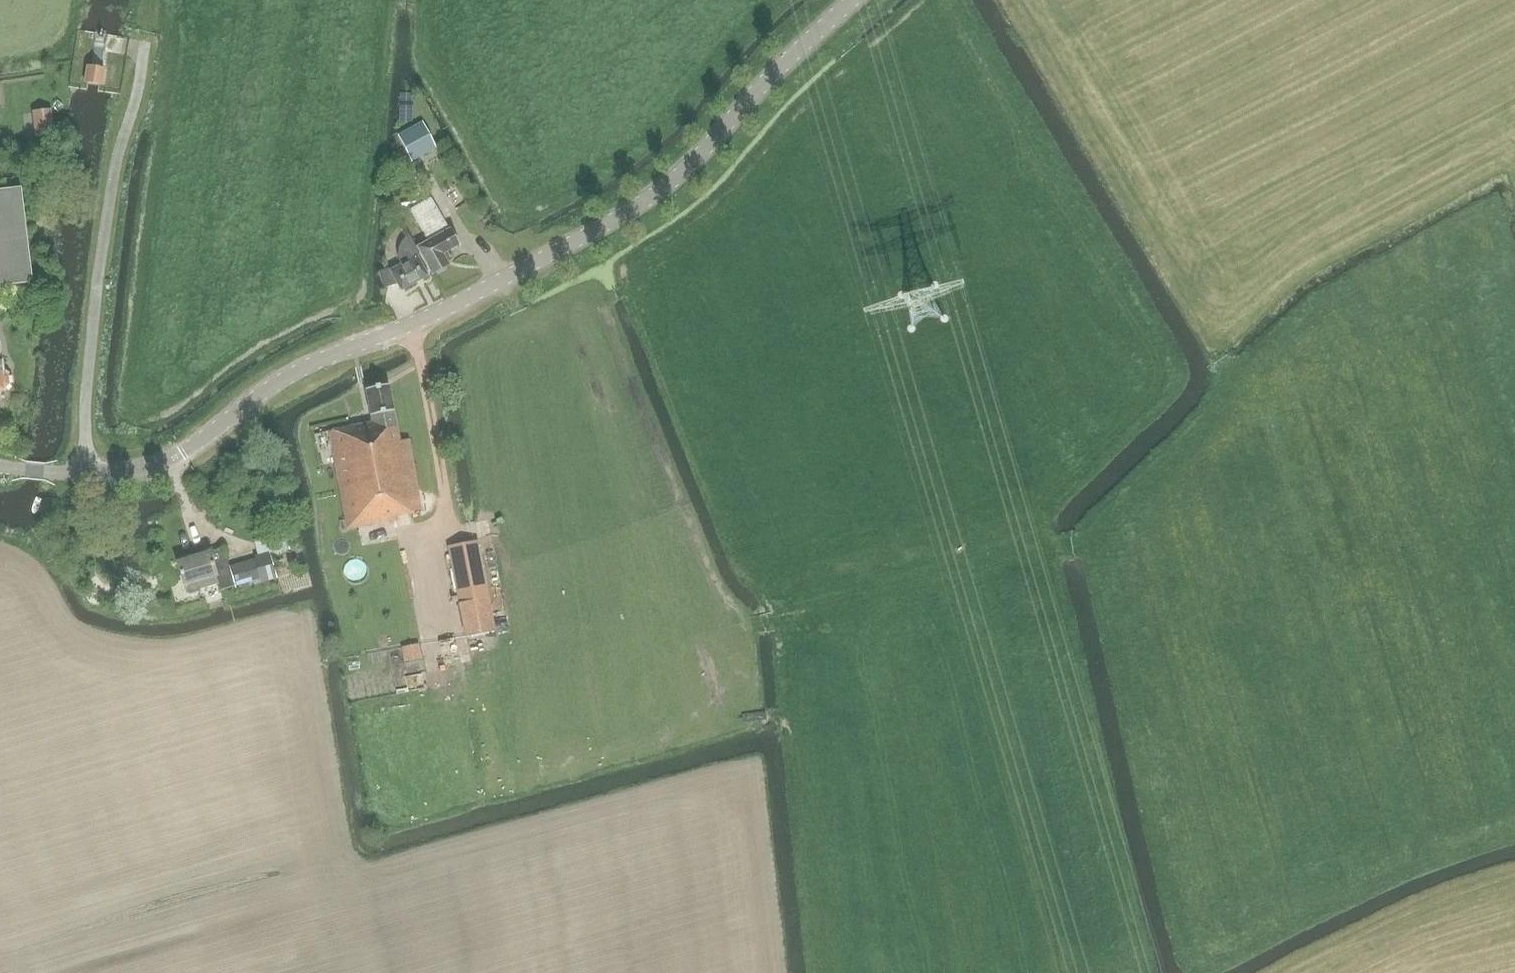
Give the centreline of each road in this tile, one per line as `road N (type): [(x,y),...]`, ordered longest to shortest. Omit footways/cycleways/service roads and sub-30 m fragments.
road 1 (tertiary): [(45,472),(116,474),(167,462),(317,362),(433,315),(619,216),(691,164),(852,0)]

